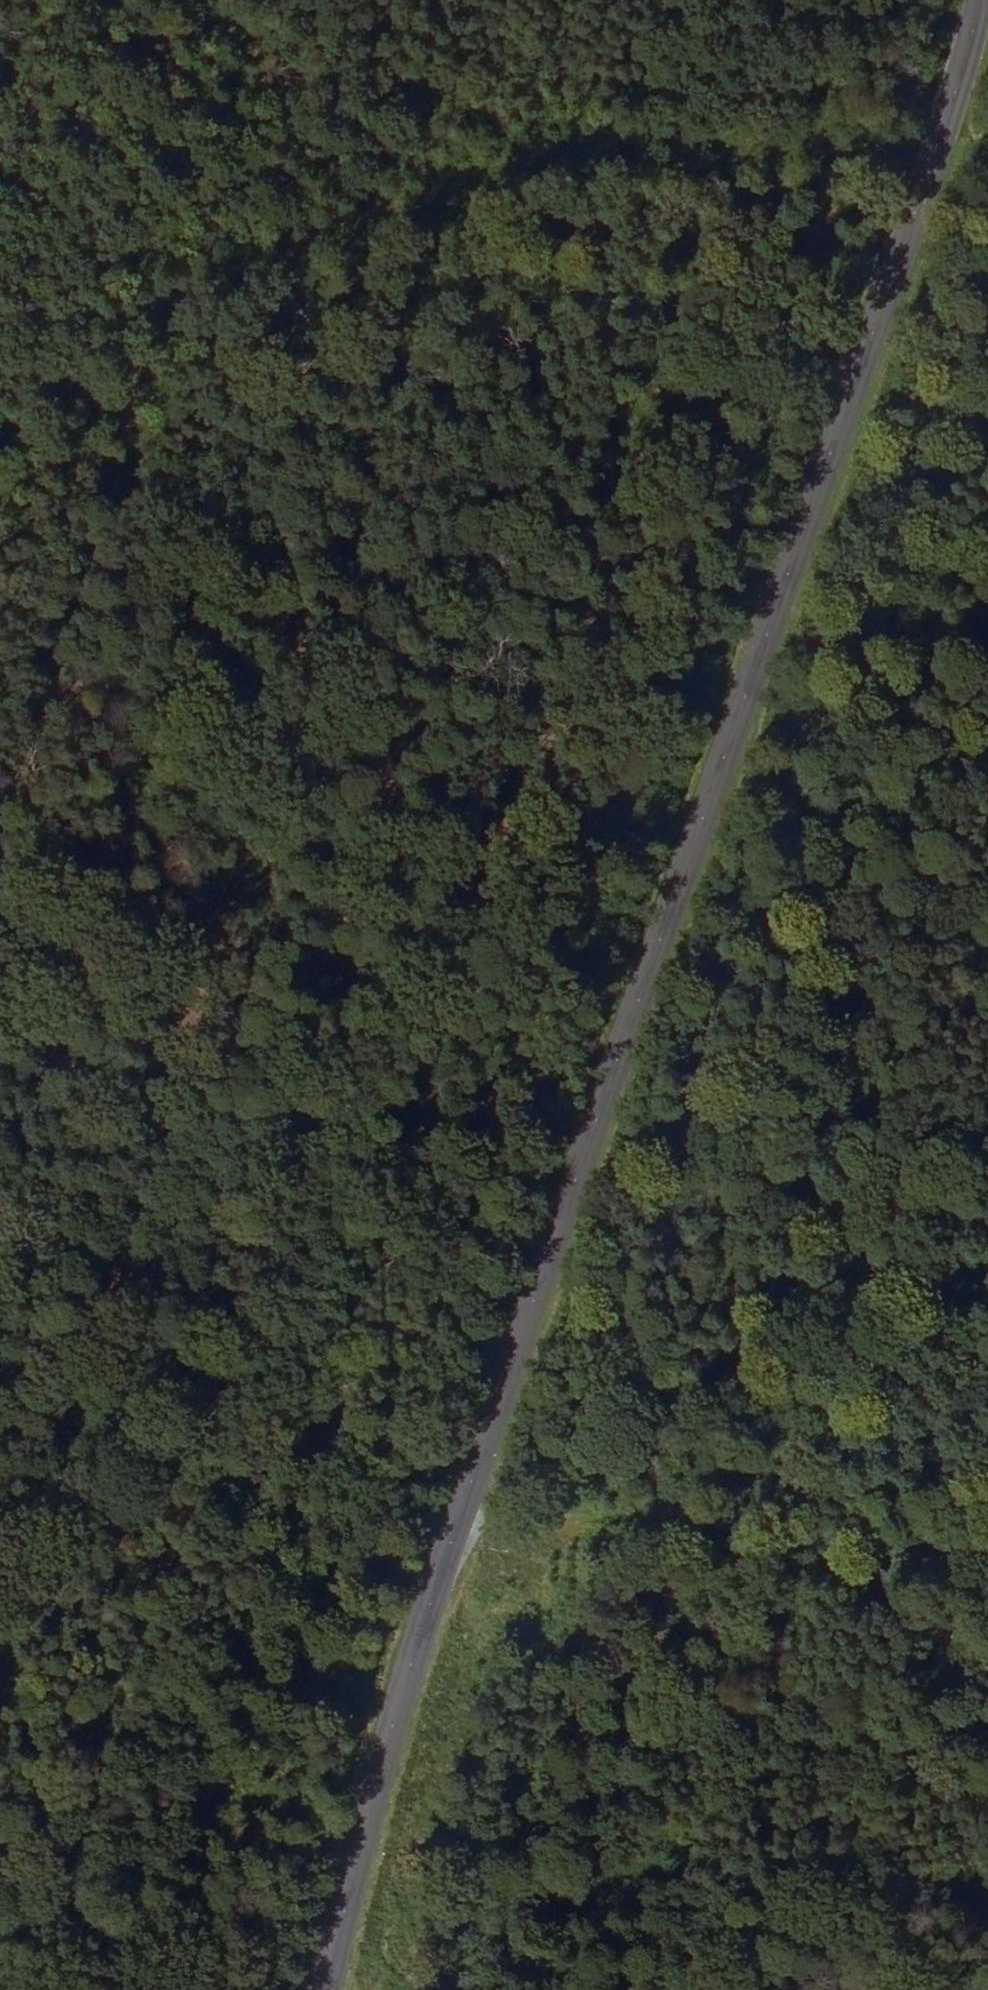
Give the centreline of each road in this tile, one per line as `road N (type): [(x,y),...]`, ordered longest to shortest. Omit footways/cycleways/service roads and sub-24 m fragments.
road 1 (tertiary): [(359,1989),(433,1702),(506,1483),(987,132)]

